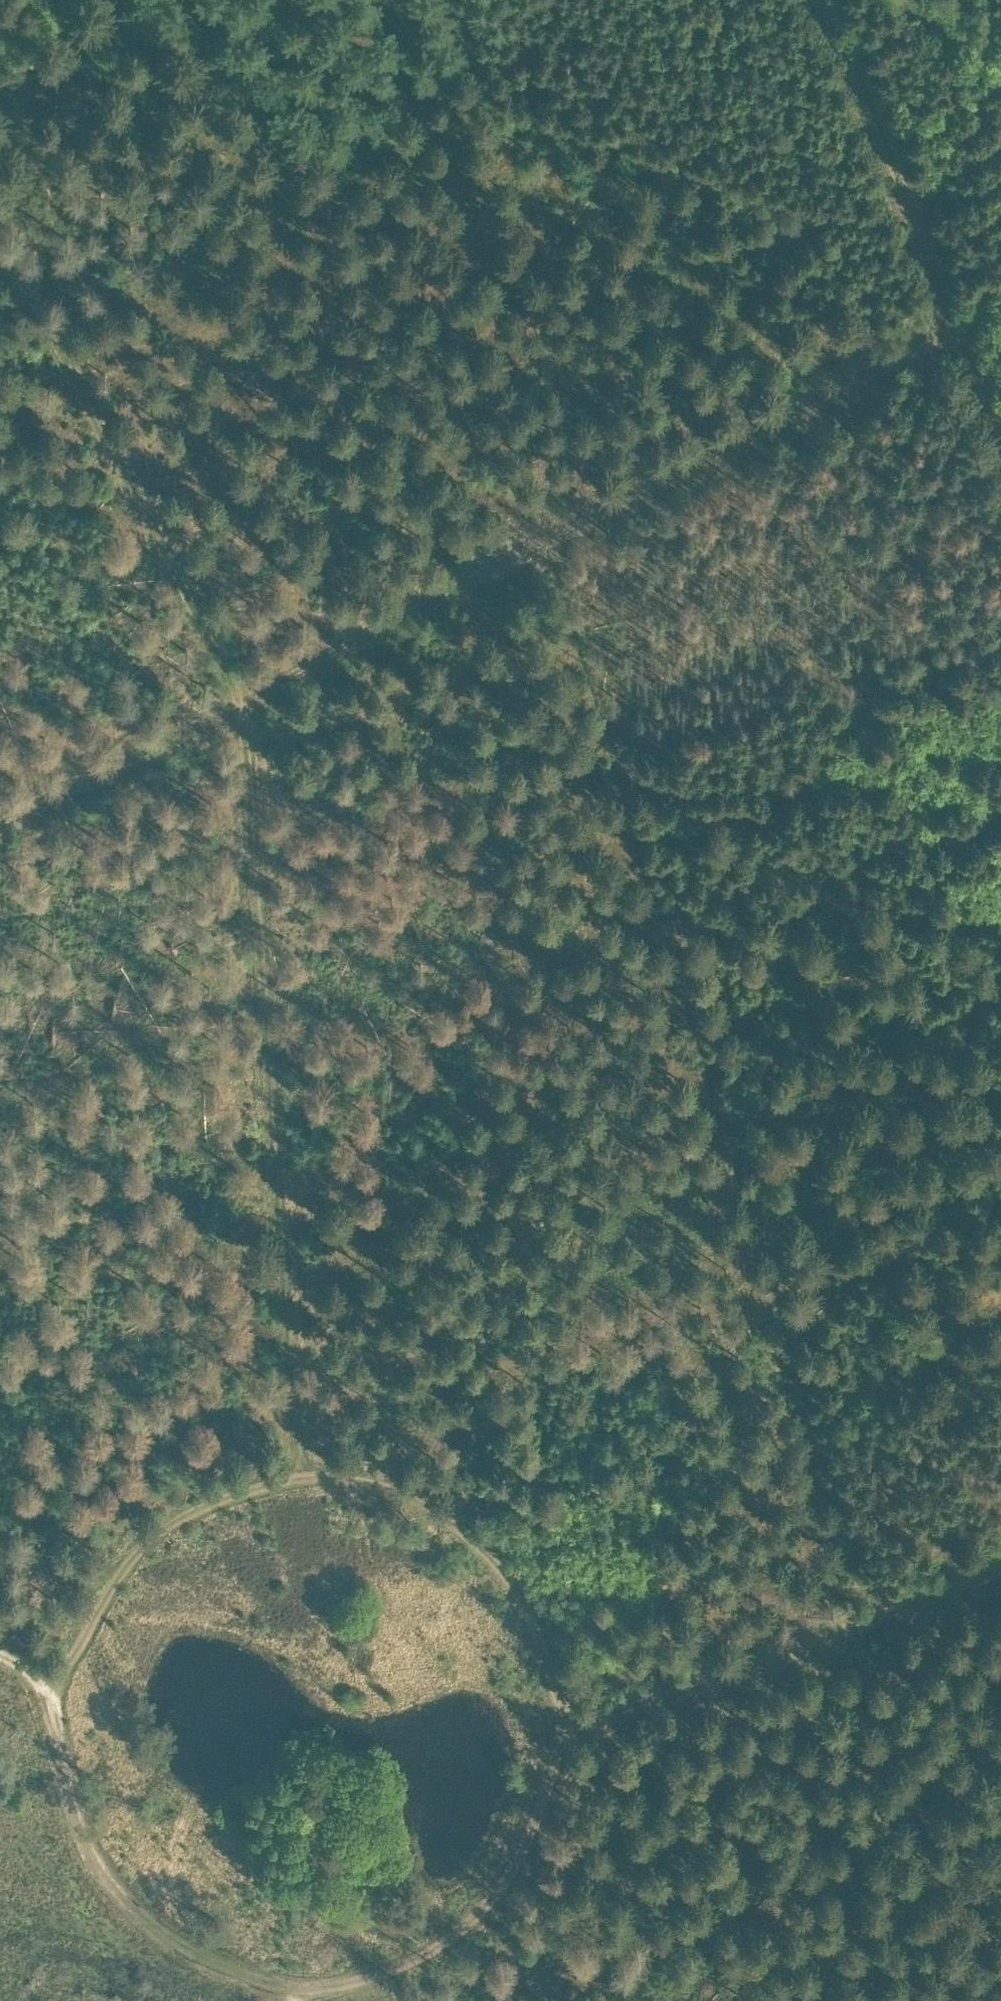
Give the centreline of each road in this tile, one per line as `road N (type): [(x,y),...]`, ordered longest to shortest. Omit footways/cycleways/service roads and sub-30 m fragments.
road 1 (track): [(379,1974),(443,1942),(496,1893),(543,1799),(562,1723),(531,1617),(482,1547),(383,1487),(302,1476),(243,695)]
road 2 (track): [(243,695),(958,318)]
road 3 (track): [(243,695),(0,261)]
road 4 (track): [(562,1723),(1000,1557)]
road 5 (track): [(833,0),(1000,423)]
road 6 (track): [(56,1684),(68,1787),(112,1880),(184,1946),(297,1989)]
road 7 (track): [(302,1476),(206,1506),(152,1537),(56,1684),(0,1654)]
road 8 (track): [(243,695),(0,824)]
road 9 (track): [(296,2000),(297,1989),(379,1974),(396,2000)]

